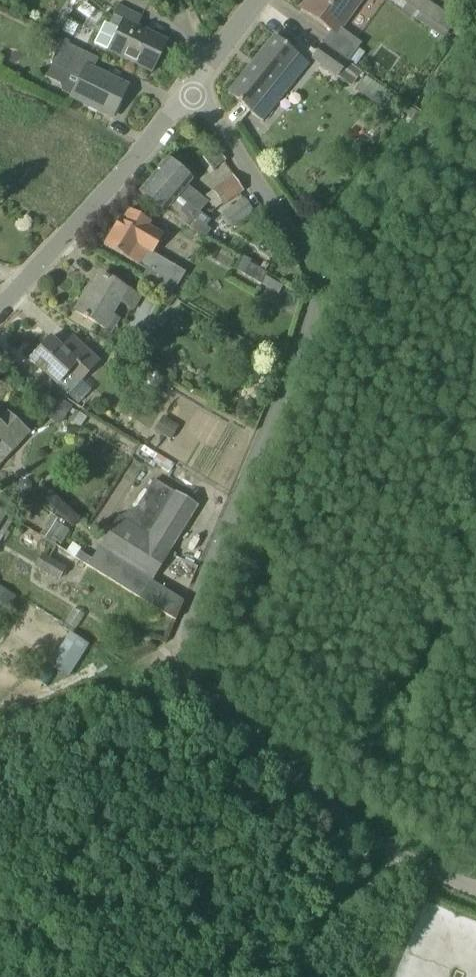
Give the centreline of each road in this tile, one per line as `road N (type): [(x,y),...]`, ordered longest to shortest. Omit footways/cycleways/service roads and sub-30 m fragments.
road 1 (residential): [(475,891),(355,827),(287,774),(181,660),(316,289),(308,257),(194,86)]
road 2 (unclassified): [(0,307),(194,86)]

